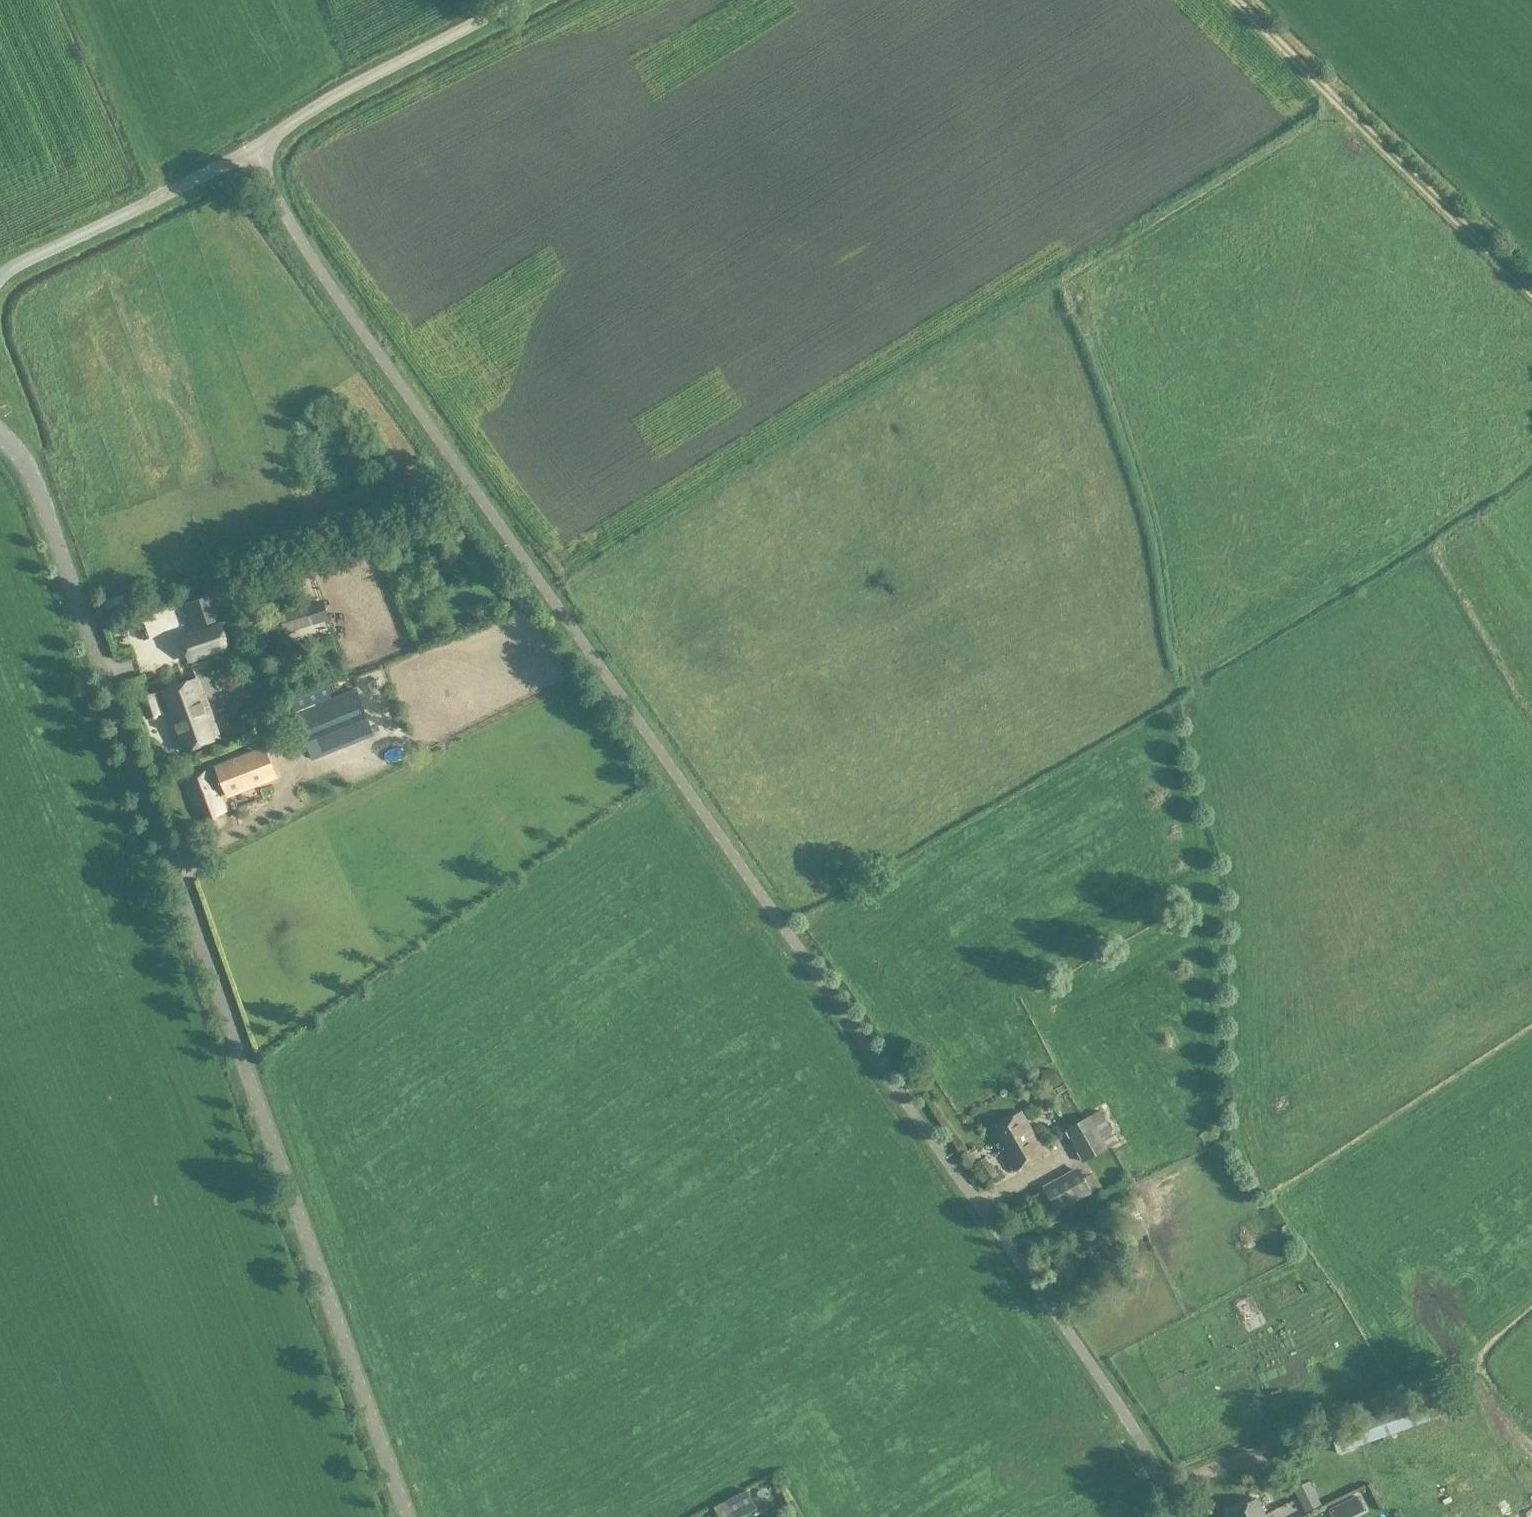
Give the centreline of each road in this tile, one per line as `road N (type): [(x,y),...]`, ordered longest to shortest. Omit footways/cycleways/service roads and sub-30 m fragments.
road 1 (unclassified): [(1181,1516),(1095,1359),(315,261),(257,149)]
road 2 (tertiary): [(414,1516),(41,500),(0,432)]
road 3 (track): [(1531,254),(1261,0)]
road 4 (unclassified): [(257,149),(311,109),(523,0)]
road 5 (unclassified): [(0,276),(257,149)]

